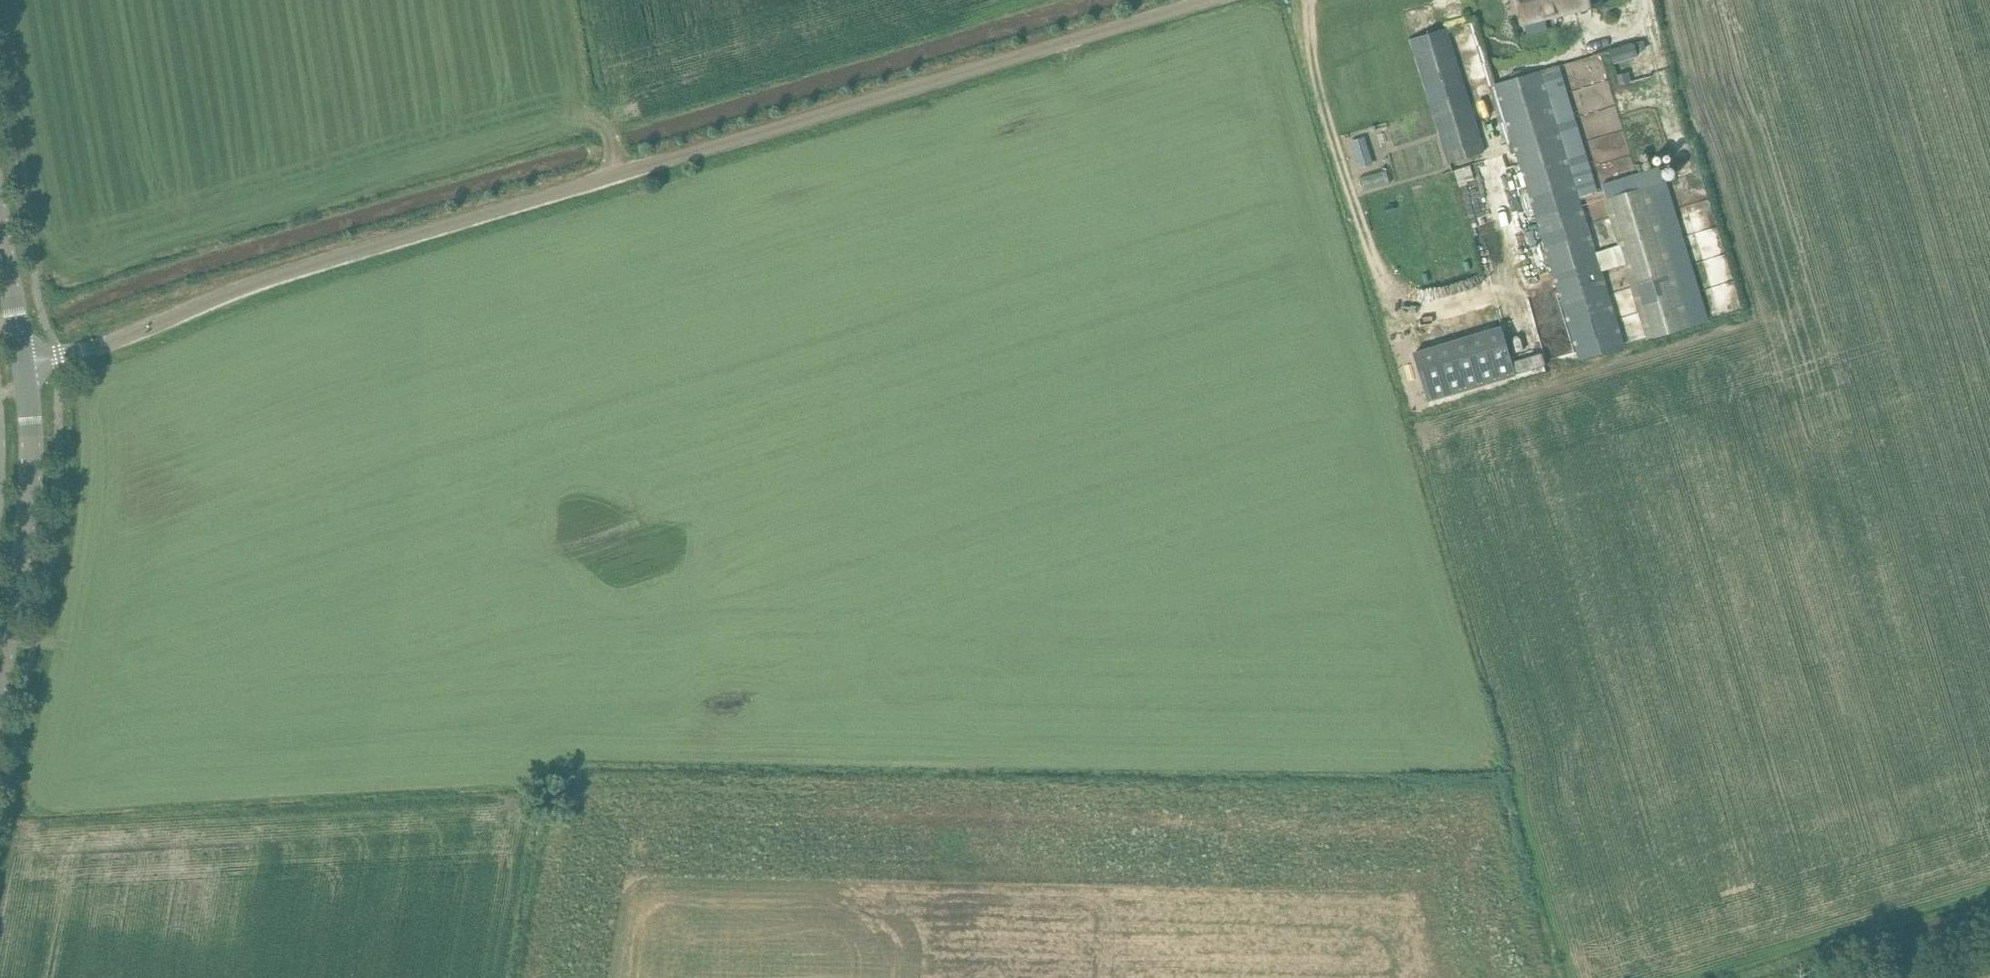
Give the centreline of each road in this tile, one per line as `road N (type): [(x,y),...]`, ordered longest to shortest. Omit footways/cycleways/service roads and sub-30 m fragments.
road 1 (unclassified): [(25,365),(142,332),(339,257),(1205,0)]
road 2 (unclassified): [(0,671),(32,516),(25,365)]
road 3 (unclassified): [(25,365),(0,223)]

